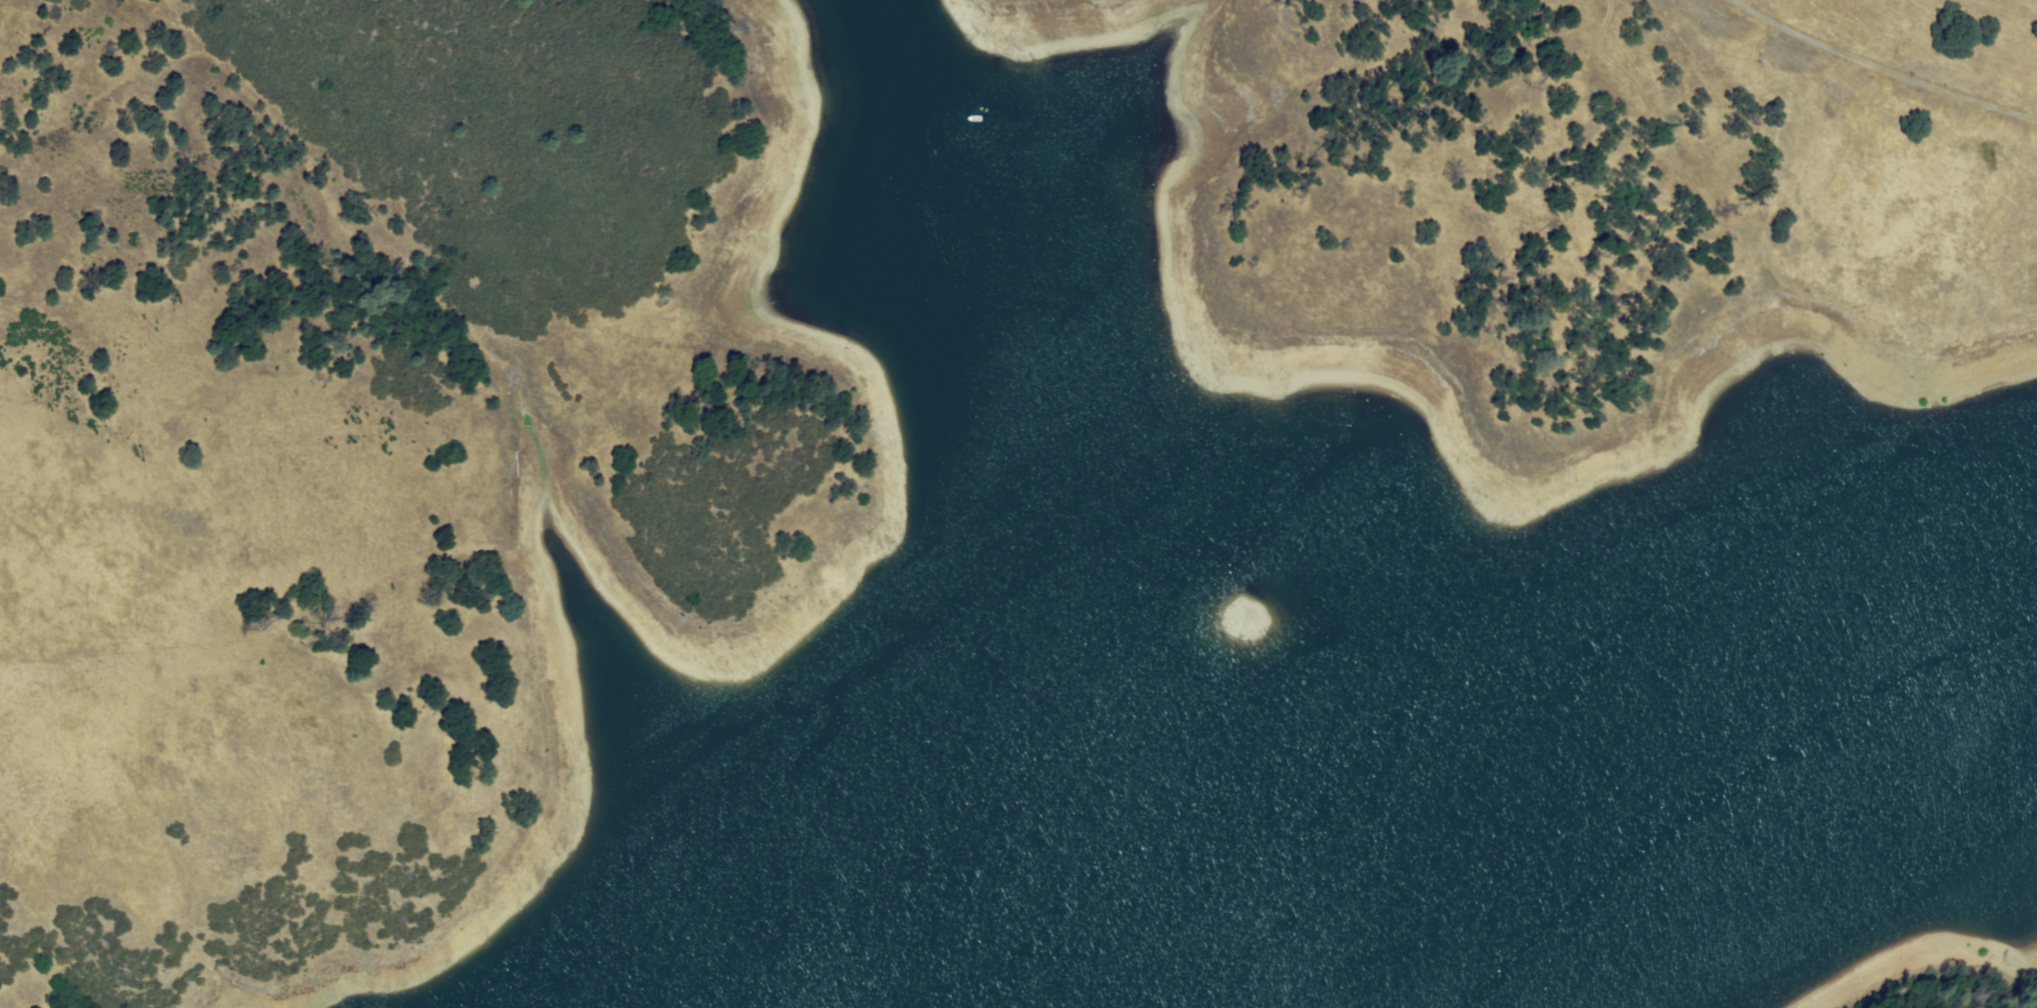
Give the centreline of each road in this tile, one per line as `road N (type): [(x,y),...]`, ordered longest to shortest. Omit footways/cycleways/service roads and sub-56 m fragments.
road 1 (track): [(2036,124),(1899,86),(1747,0)]

